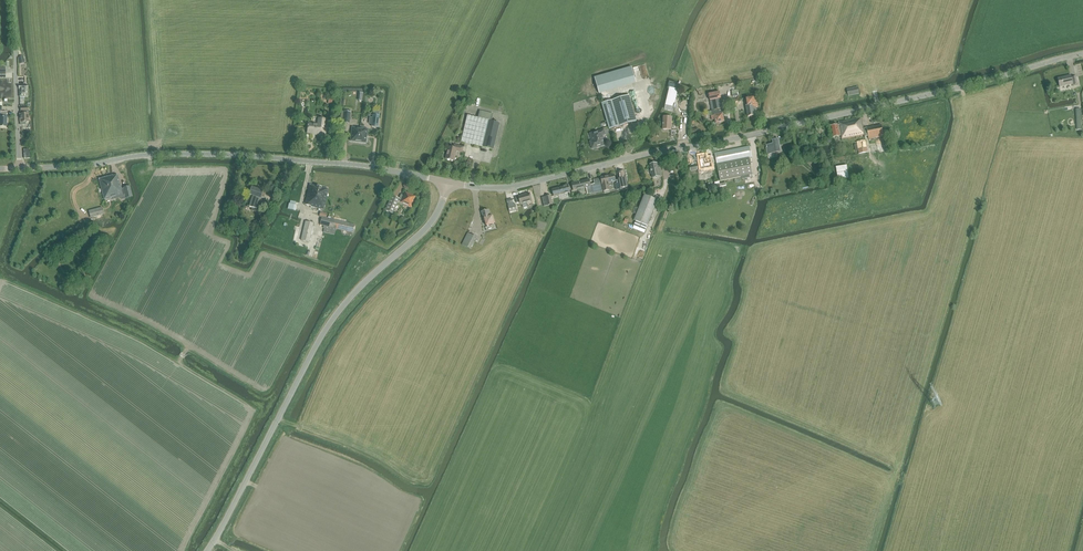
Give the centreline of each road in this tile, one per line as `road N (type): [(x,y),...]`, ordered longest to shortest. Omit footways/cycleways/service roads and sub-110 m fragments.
road 1 (tertiary): [(448,185),(519,189),(1082,54)]
road 2 (tertiary): [(209,550),(338,313),(429,228),(448,185)]
road 3 (tertiary): [(21,167),(232,156),(384,170),(448,185)]
road 4 (unclassified): [(21,167),(12,0)]

